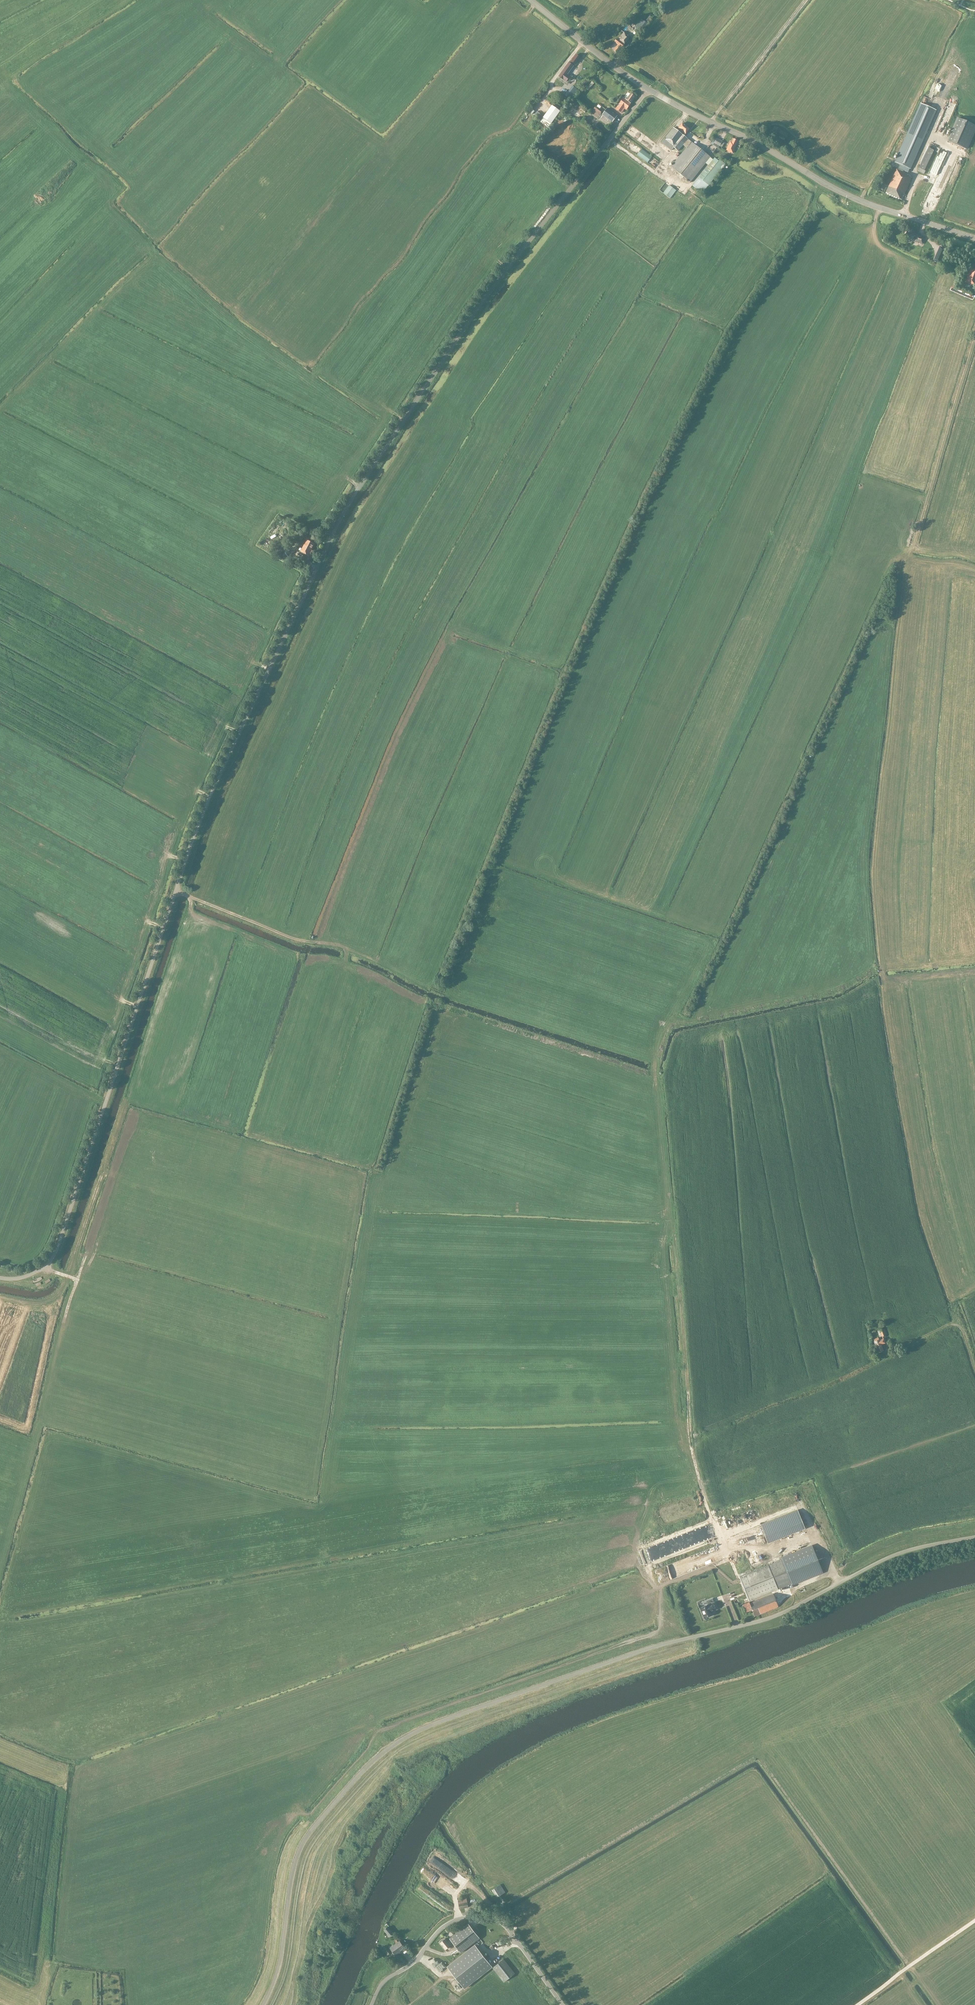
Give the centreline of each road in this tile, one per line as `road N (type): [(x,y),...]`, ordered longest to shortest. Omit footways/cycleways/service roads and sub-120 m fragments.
road 1 (unclassified): [(435,373),(339,520),(219,774),(54,1254),(30,1275),(0,1278)]
road 2 (unclassified): [(263,2004),(299,1851),(357,1777),(399,1742),(648,1649),(781,1614),(890,1557),(974,1538)]
road 3 (track): [(799,1504),(717,1535),(689,1440),(651,1073),(667,1028),(705,1019)]
road 4 (tertiary): [(974,239),(838,192),(648,89)]
road 5 (unclassified): [(435,373),(648,89)]
road 6 (unclassified): [(371,2004),(382,1983),(441,1929),(481,1917),(508,1929),(562,2004)]
road 7 (track): [(911,553),(974,335)]
road 8 (track): [(175,891),(323,943)]
road 9 (track): [(710,122),(806,0)]
road 10 (tertiary): [(648,89),(531,0)]

